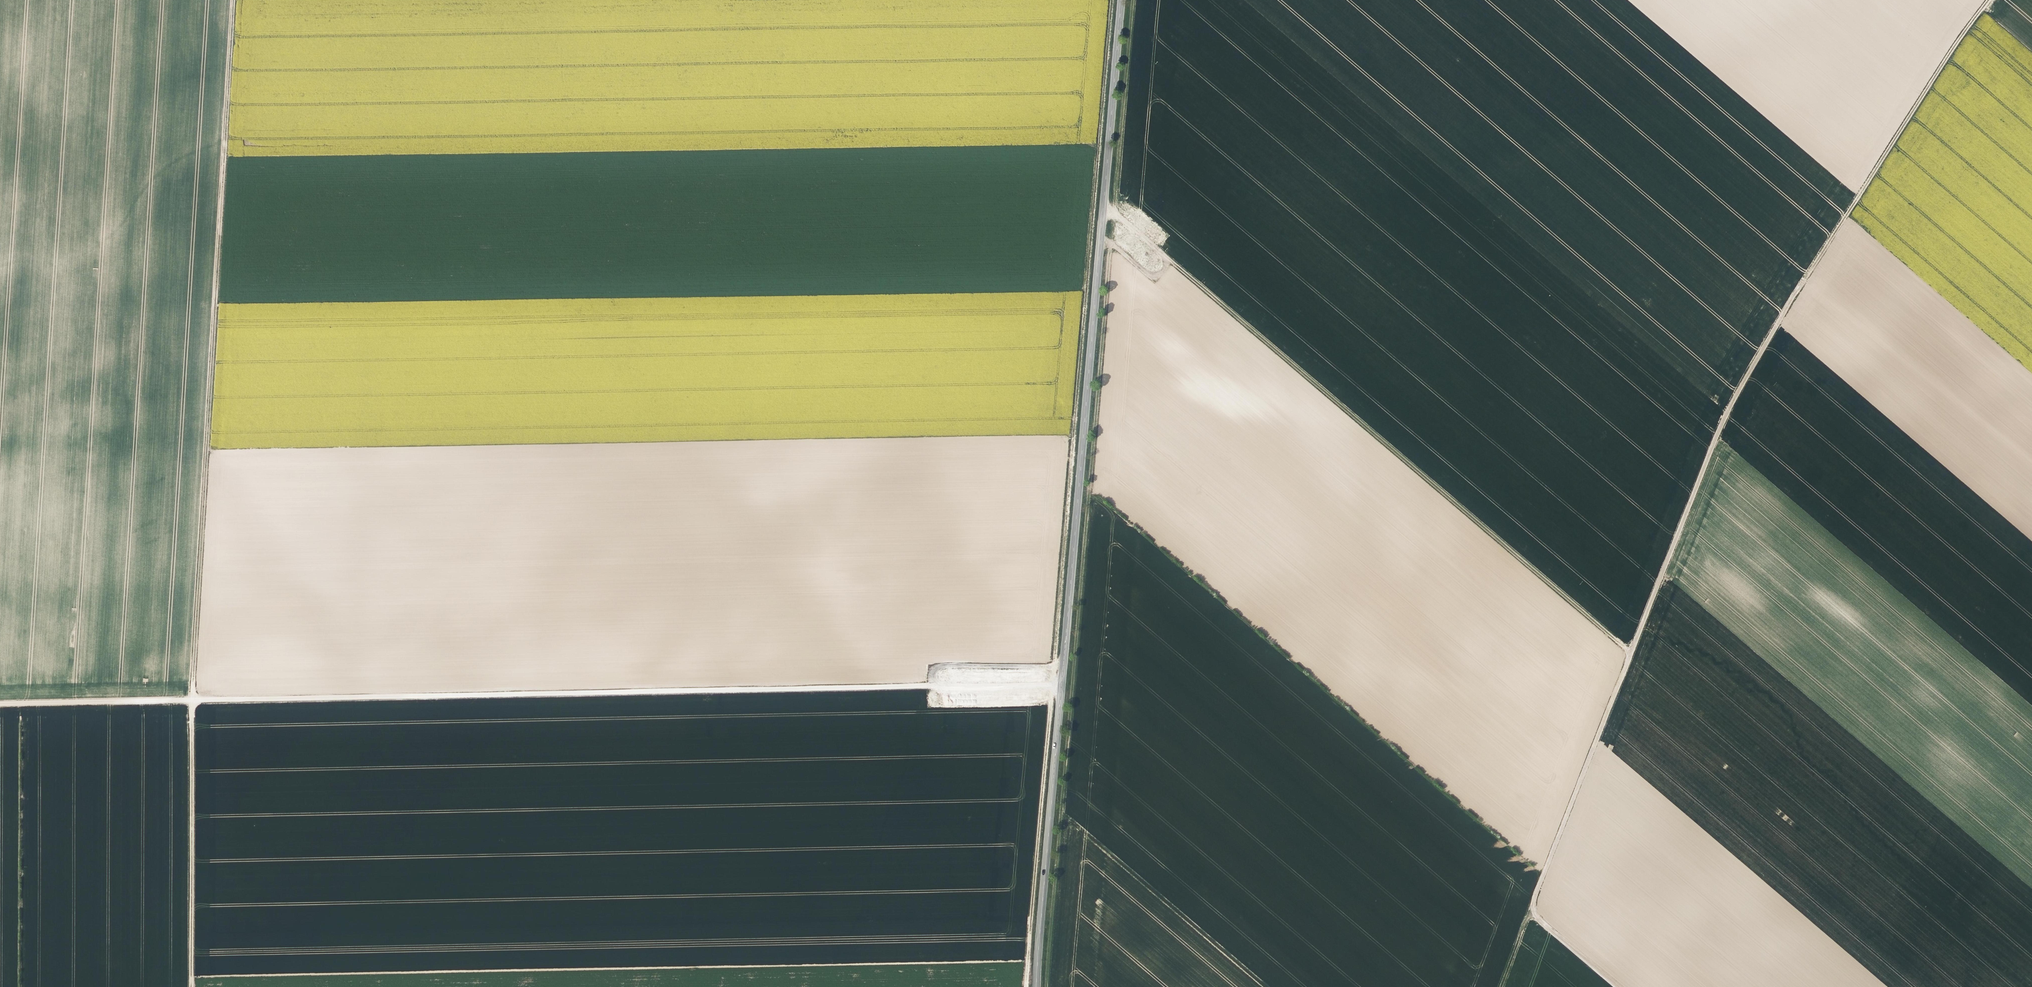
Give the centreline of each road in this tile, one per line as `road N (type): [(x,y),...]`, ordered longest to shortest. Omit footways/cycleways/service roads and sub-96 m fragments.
road 1 (track): [(1501,986),(1728,412),(1990,0)]
road 2 (track): [(0,705),(1061,685)]
road 3 (tertiary): [(1125,0),(1039,986)]
road 4 (track): [(234,0),(193,701),(192,986)]
road 5 (track): [(1632,655),(1109,212)]

